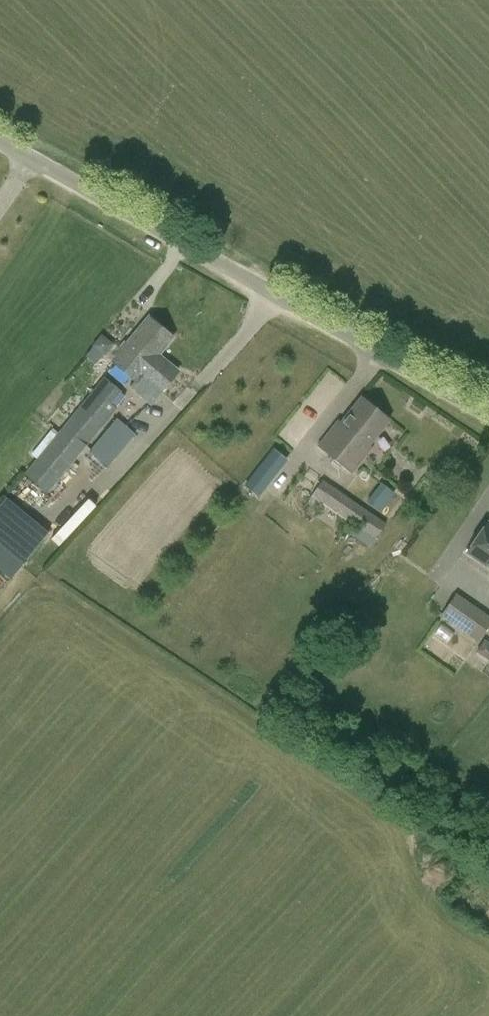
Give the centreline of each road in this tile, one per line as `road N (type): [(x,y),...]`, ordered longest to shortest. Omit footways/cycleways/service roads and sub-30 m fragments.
road 1 (unclassified): [(488,415),(0,142)]

